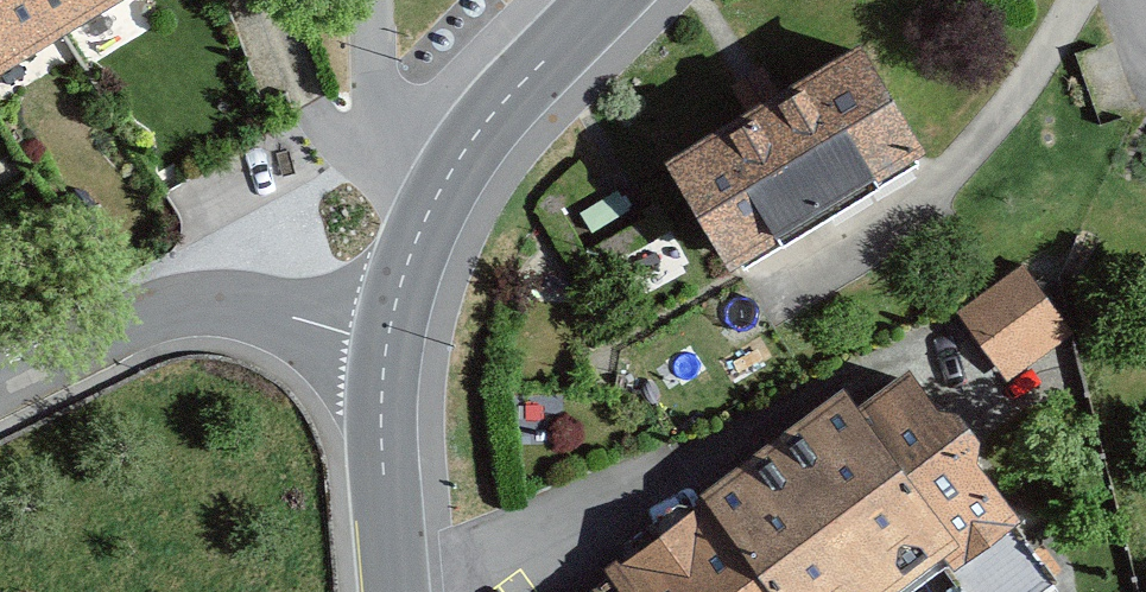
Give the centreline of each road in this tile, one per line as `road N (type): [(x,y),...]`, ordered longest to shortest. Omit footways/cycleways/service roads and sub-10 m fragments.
road 1 (residential): [(0,392),(106,336),(223,304),(387,342)]
road 2 (tertiary): [(437,192),(616,0)]
road 3 (tertiary): [(398,591),(387,342)]
road 4 (residential): [(373,0),(376,74),(399,142),(437,192)]
road 5 (tertiary): [(387,342),(409,232),(437,192)]

